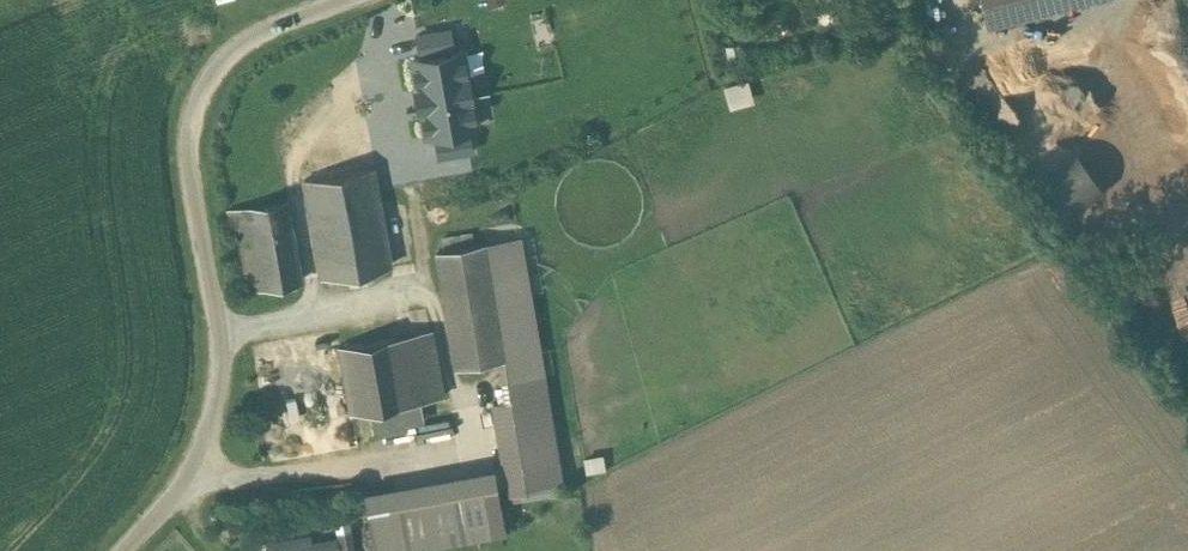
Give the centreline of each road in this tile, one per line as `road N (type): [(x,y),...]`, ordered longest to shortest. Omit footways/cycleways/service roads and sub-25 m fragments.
road 1 (unclassified): [(336,0),(267,28),(200,92),(183,148),(213,348),(209,418),(188,474),(117,550)]

